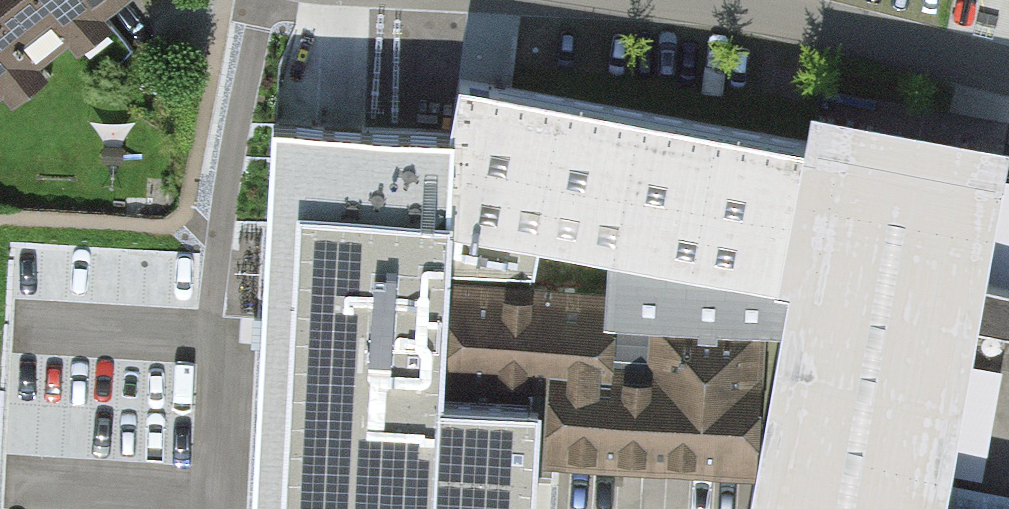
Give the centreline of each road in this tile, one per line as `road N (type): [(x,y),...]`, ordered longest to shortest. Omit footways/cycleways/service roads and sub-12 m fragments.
road 1 (residential): [(670,0),(803,18),(1008,71)]

